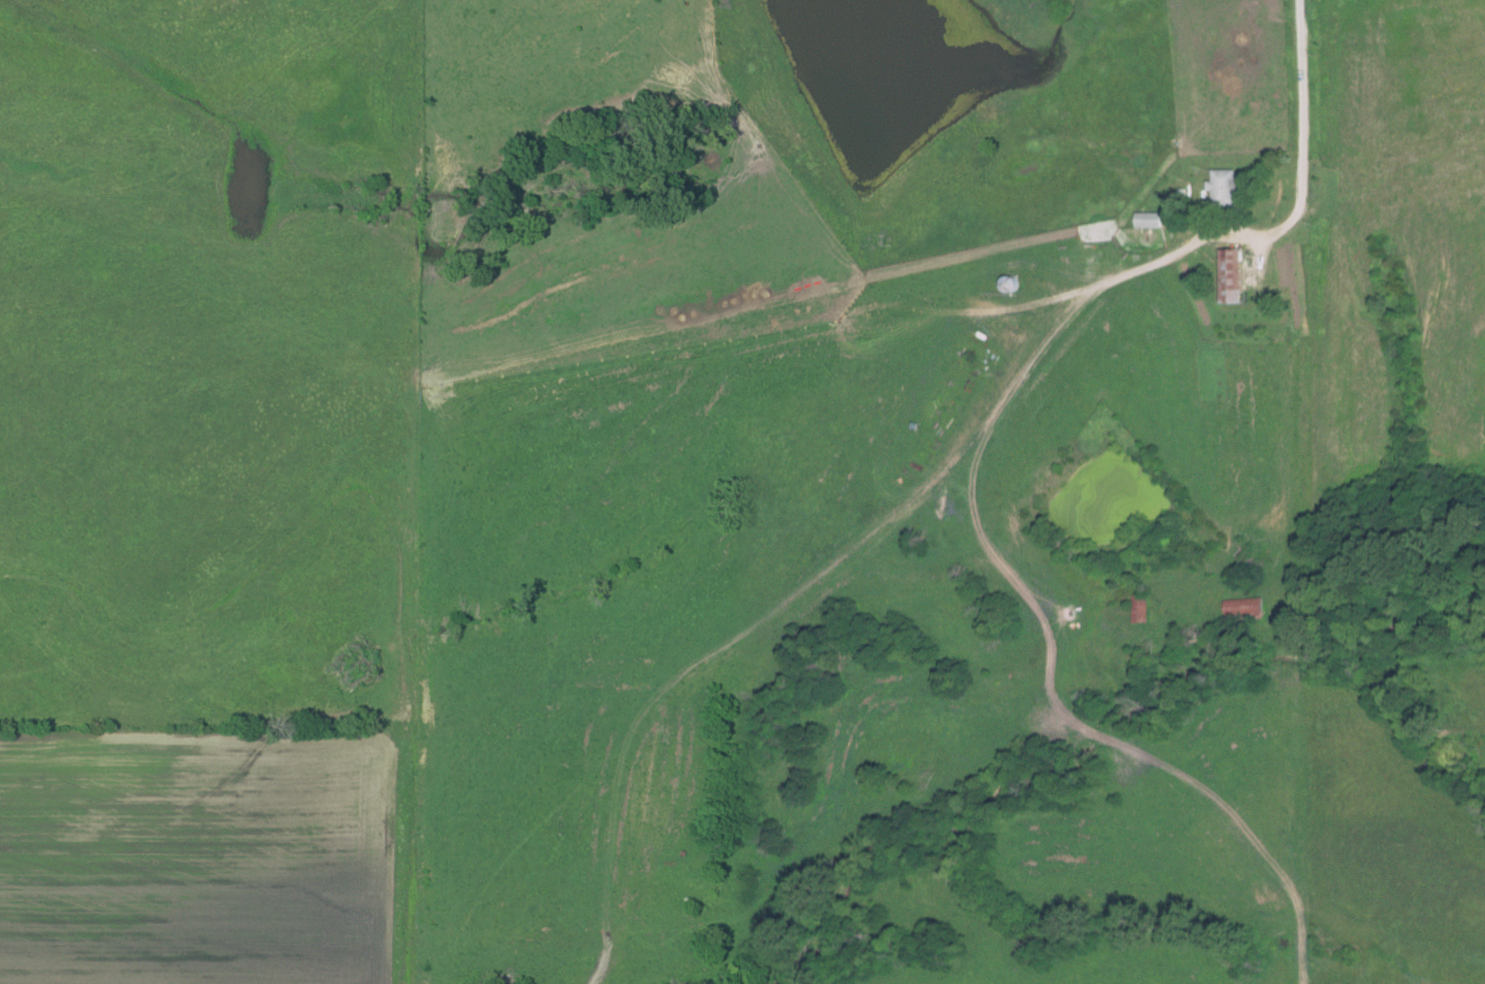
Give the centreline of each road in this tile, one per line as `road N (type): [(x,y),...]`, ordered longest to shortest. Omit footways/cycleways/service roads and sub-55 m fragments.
road 1 (residential): [(1301,0),(1300,211)]

